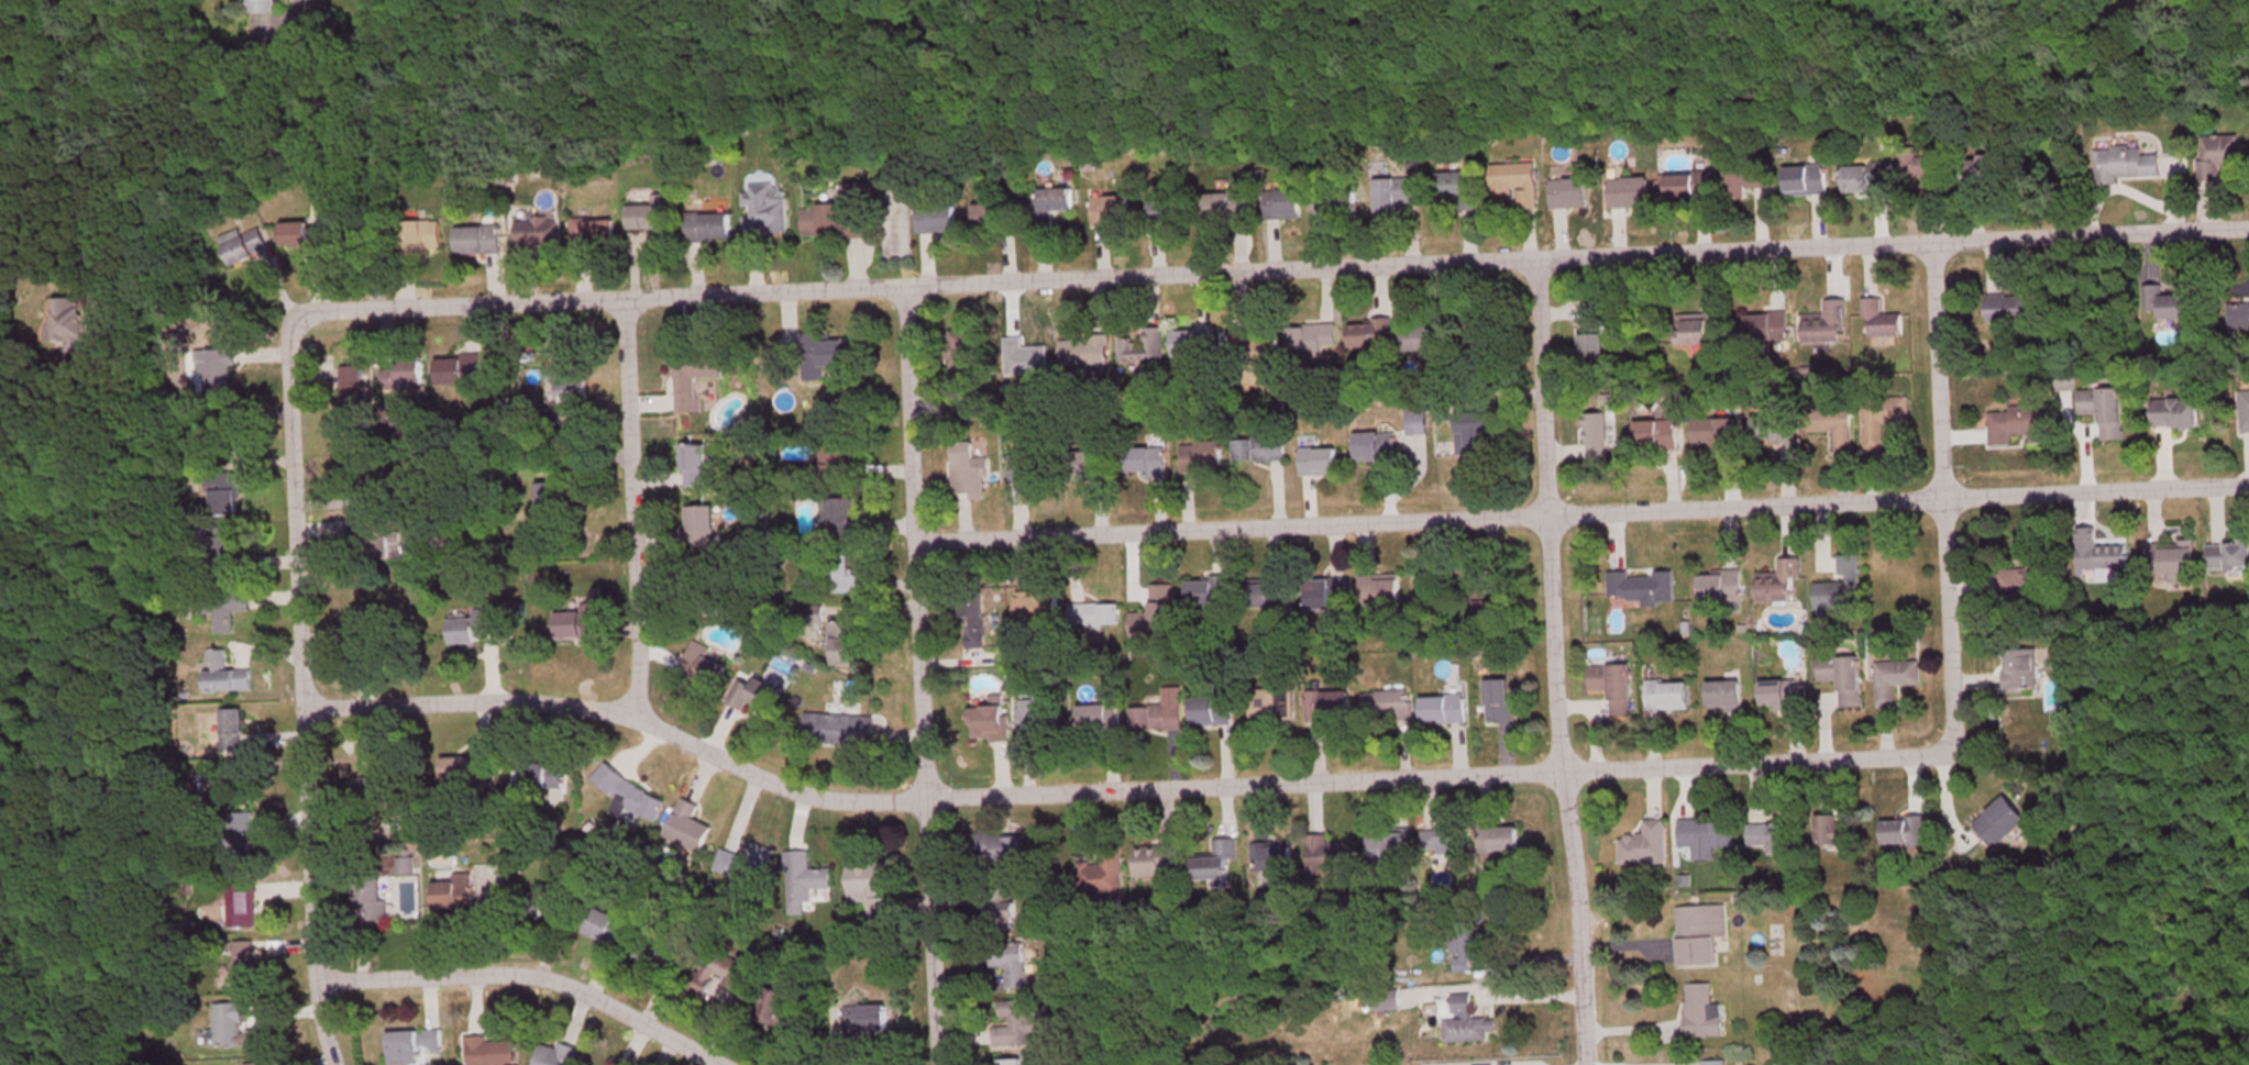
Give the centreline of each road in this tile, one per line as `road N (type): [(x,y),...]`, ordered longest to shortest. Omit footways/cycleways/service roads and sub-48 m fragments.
road 1 (residential): [(298,320),(321,312),(903,284),(2248,227)]
road 2 (residential): [(300,706),(589,707),(773,783),(871,800),(1940,751)]
road 3 (residential): [(912,542),(2248,486)]
road 4 (residential): [(933,1064),(903,284)]
road 5 (residential): [(1573,920),(1543,515),(1537,260)]
road 6 (residential): [(309,978),(286,390),(288,341),(298,320)]
road 7 (residential): [(1940,751),(1947,714),(1933,241)]
road 8 (residential): [(720,1064),(523,974),(309,978)]
road 9 (residential): [(635,721),(625,301)]
road 10 (residential): [(1579,1064),(1573,920)]

